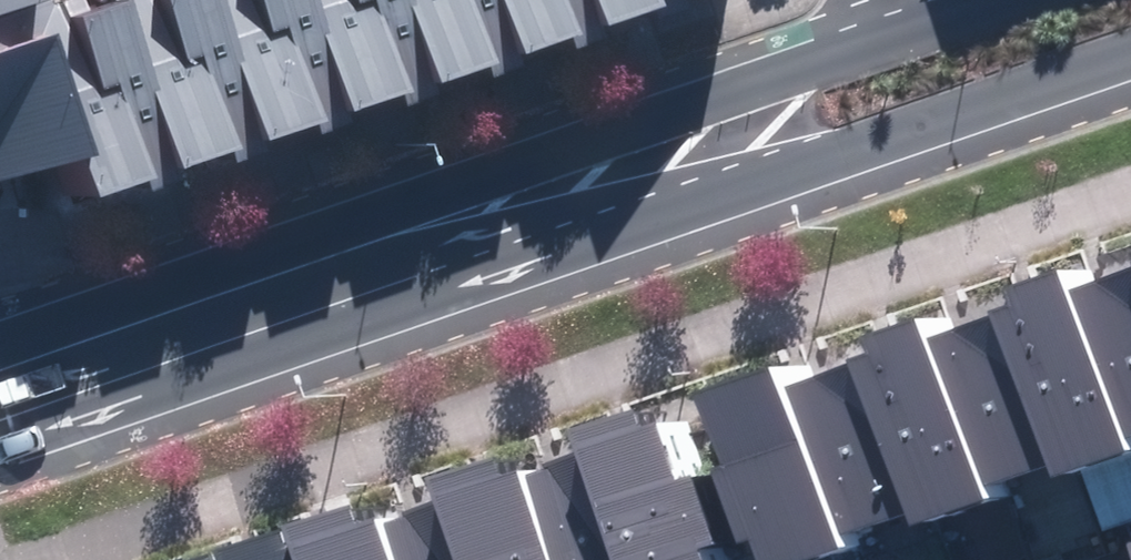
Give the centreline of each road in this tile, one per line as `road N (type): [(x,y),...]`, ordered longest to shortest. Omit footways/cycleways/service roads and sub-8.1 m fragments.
road 1 (tertiary): [(1130,68),(0,462)]
road 2 (tertiary): [(0,329),(905,42)]
road 3 (tertiary): [(905,42),(1022,0)]

